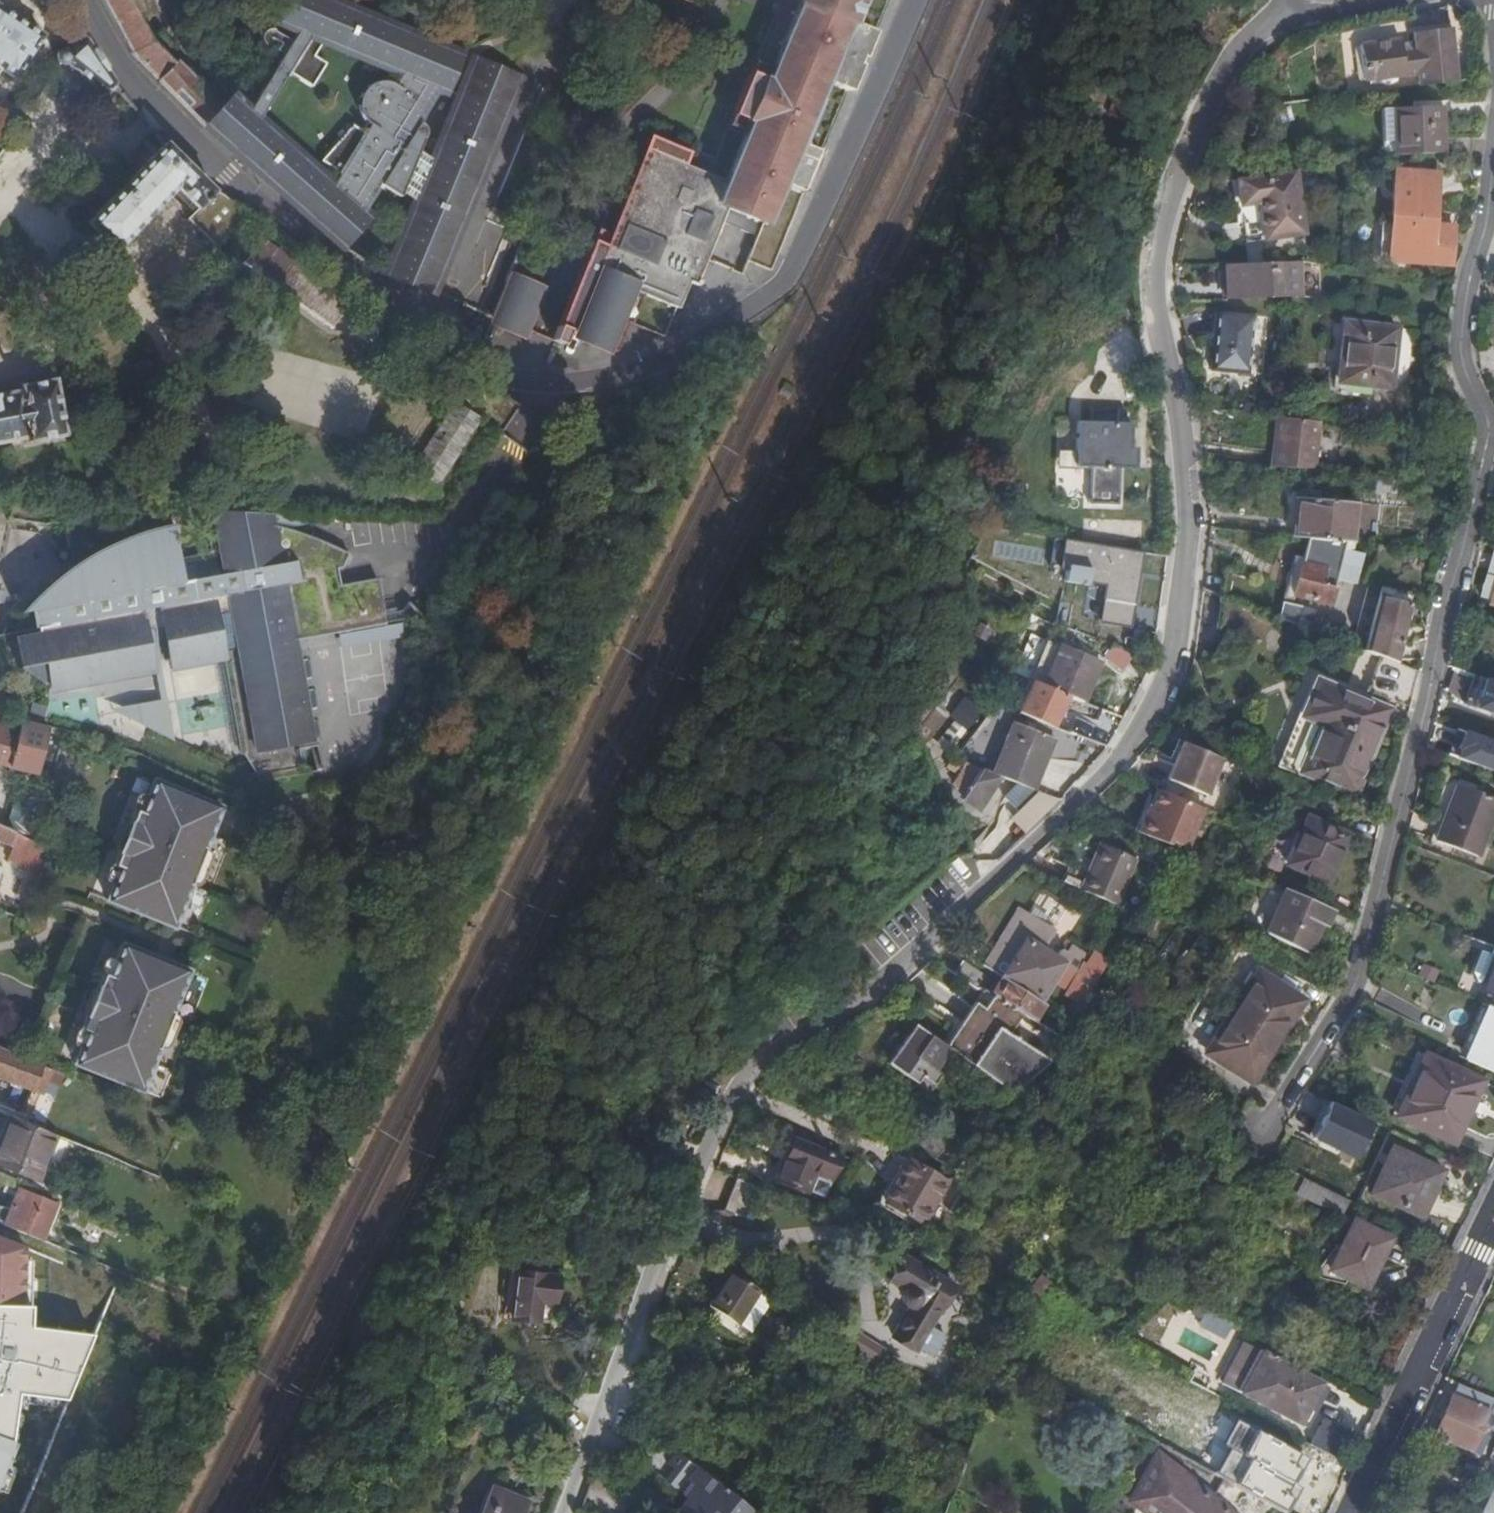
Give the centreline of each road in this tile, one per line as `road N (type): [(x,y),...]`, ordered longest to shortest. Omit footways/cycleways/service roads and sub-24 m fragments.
road 1 (residential): [(83,0),(124,68),(279,223),(479,348),(562,375),(601,375),(663,358),(733,322),(787,276),(907,0)]
road 2 (residential): [(565,1512),(669,1238),(747,1077),(884,982),(1035,846),(1138,737),(1164,698),(1177,648)]
road 3 (residential): [(1296,1107),(1369,991),(1383,894),(1424,743),(1493,419),(1459,353),(1493,174)]
road 4 (residential): [(1177,648),(1194,518),(1182,406),(1155,296),(1156,253),(1174,185),(1227,68),(1285,5)]
road 5 (residential): [(1352,1512),(1493,1217)]

